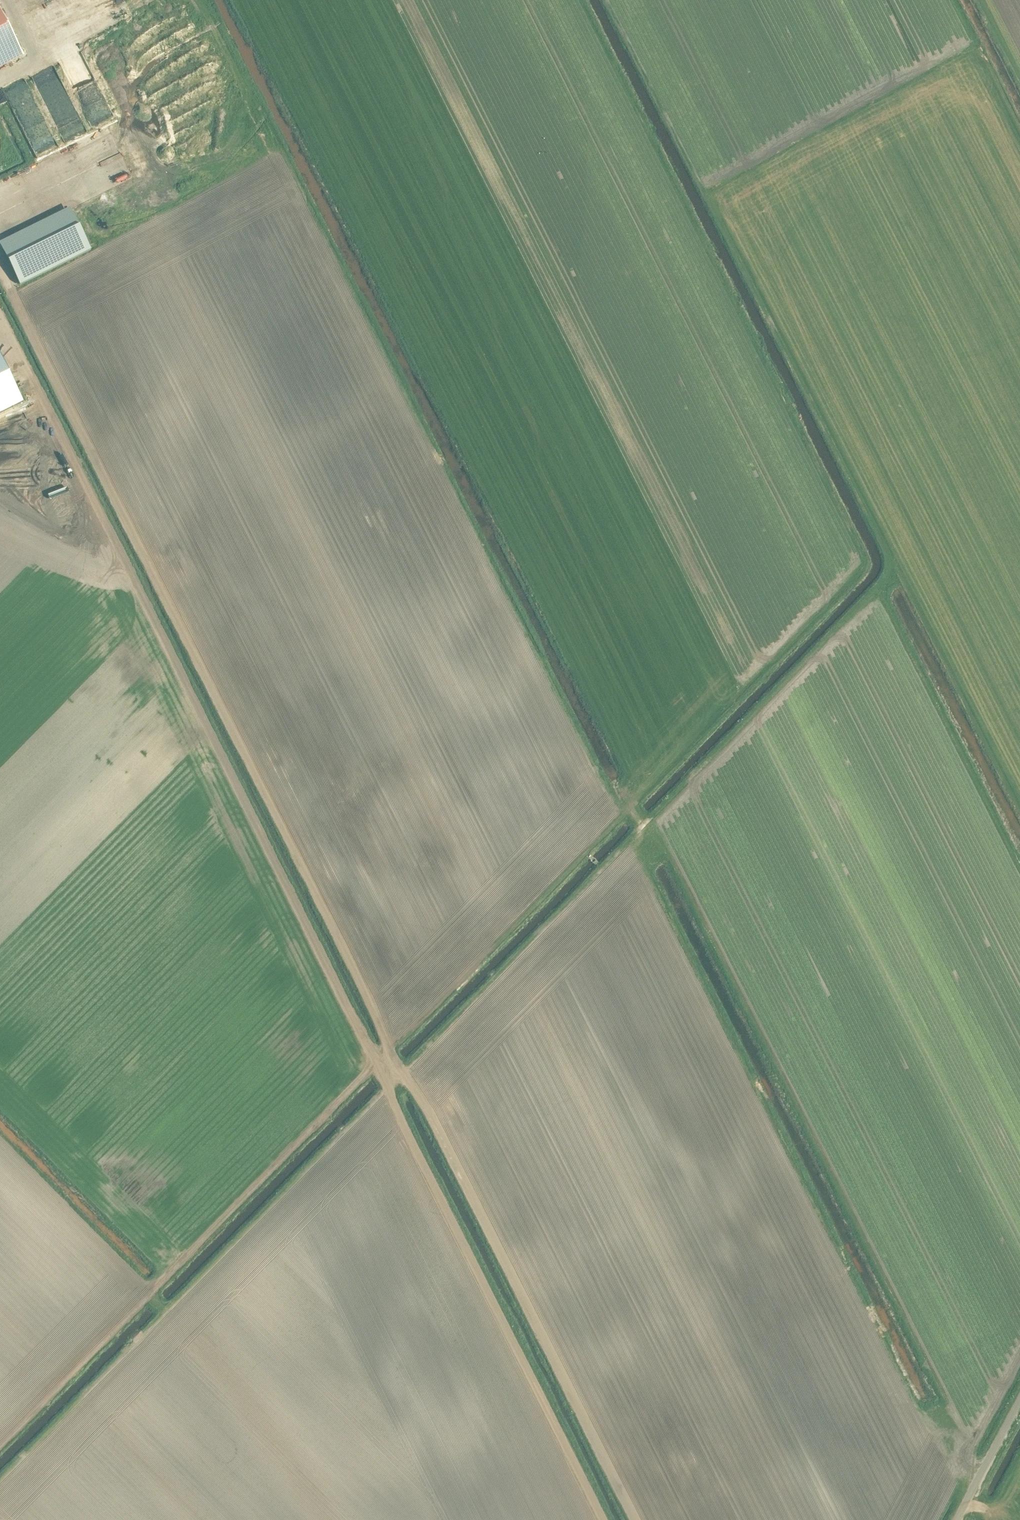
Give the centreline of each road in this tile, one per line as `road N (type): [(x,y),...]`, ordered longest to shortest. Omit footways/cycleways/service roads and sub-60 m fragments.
road 1 (unclassified): [(953,1519),(1019,1393)]

